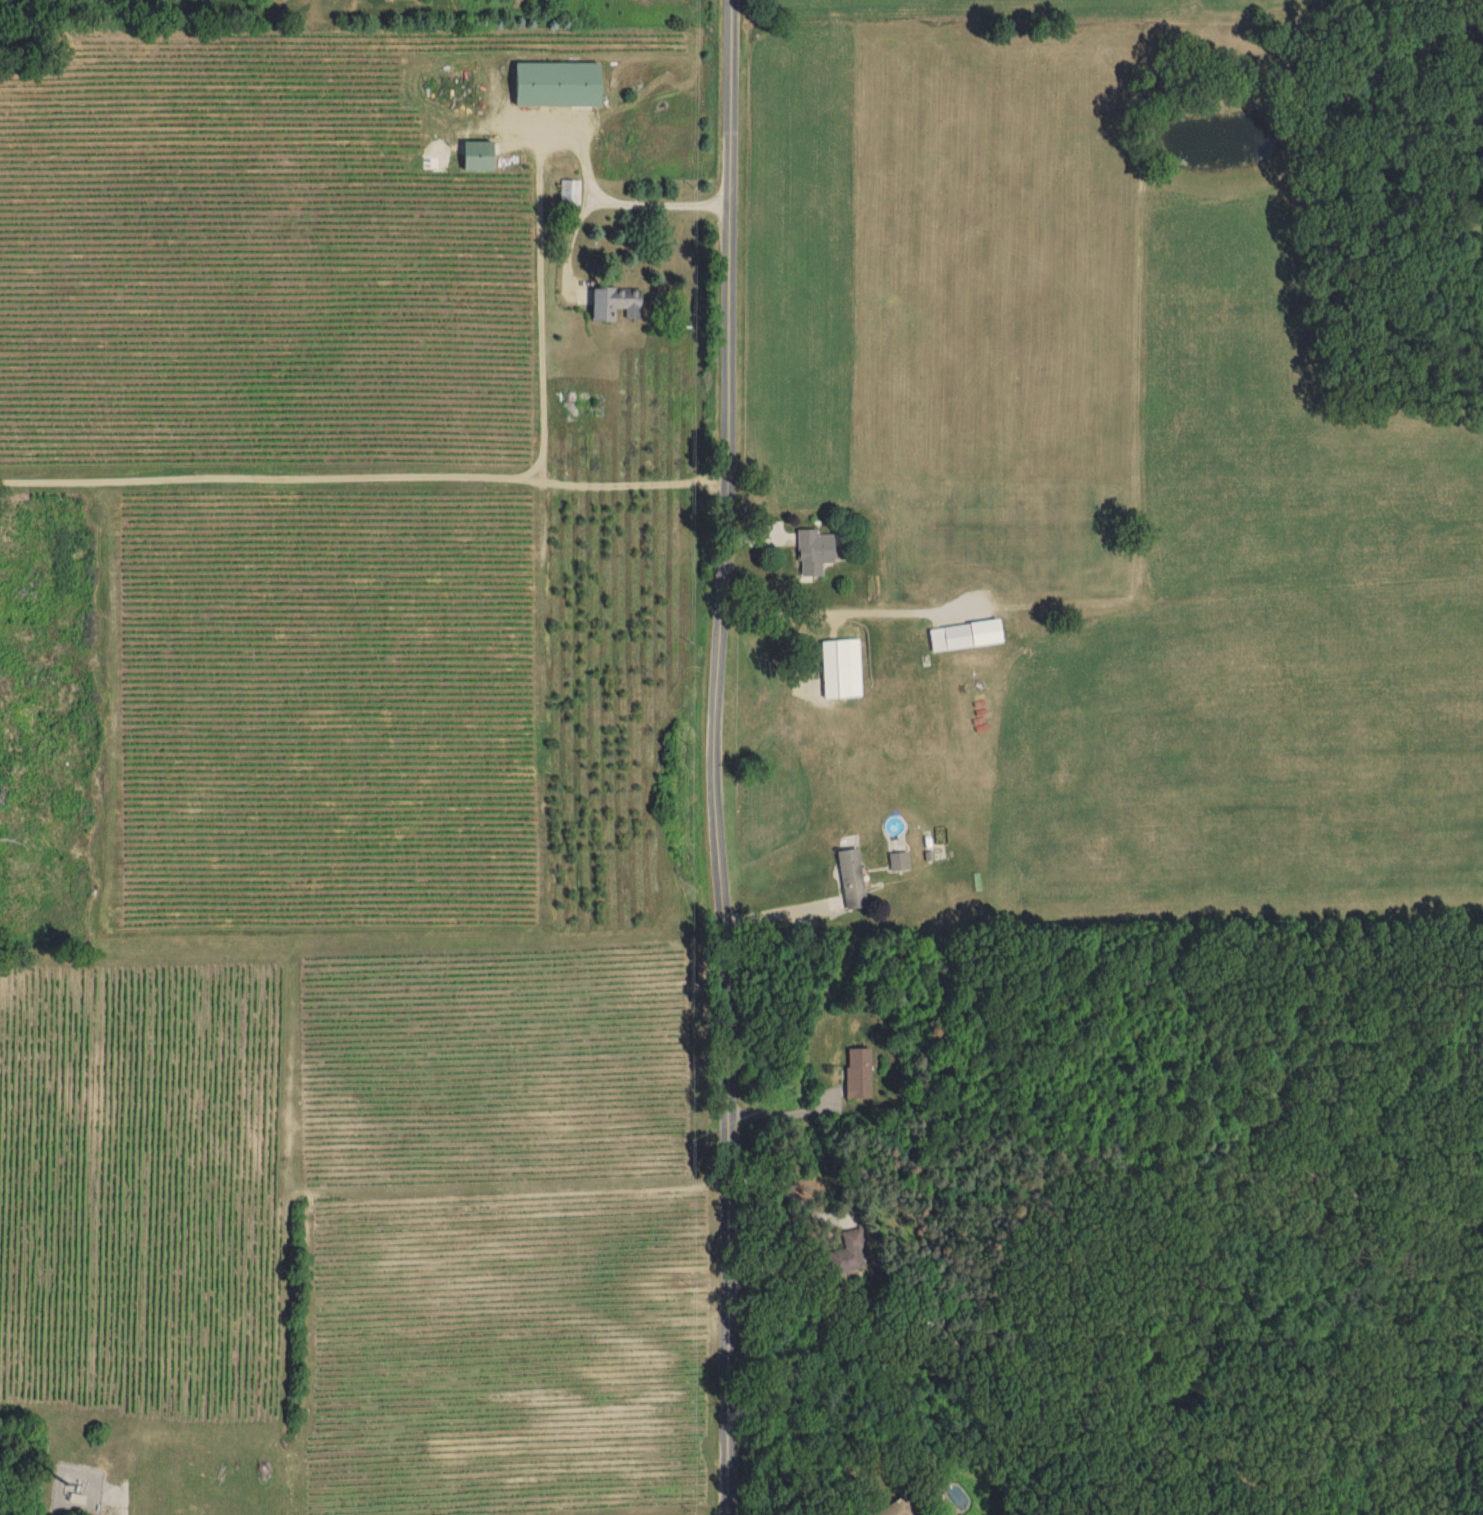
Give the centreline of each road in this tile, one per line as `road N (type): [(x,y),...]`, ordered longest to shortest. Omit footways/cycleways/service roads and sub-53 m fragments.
road 1 (residential): [(736,0),(730,1514)]

